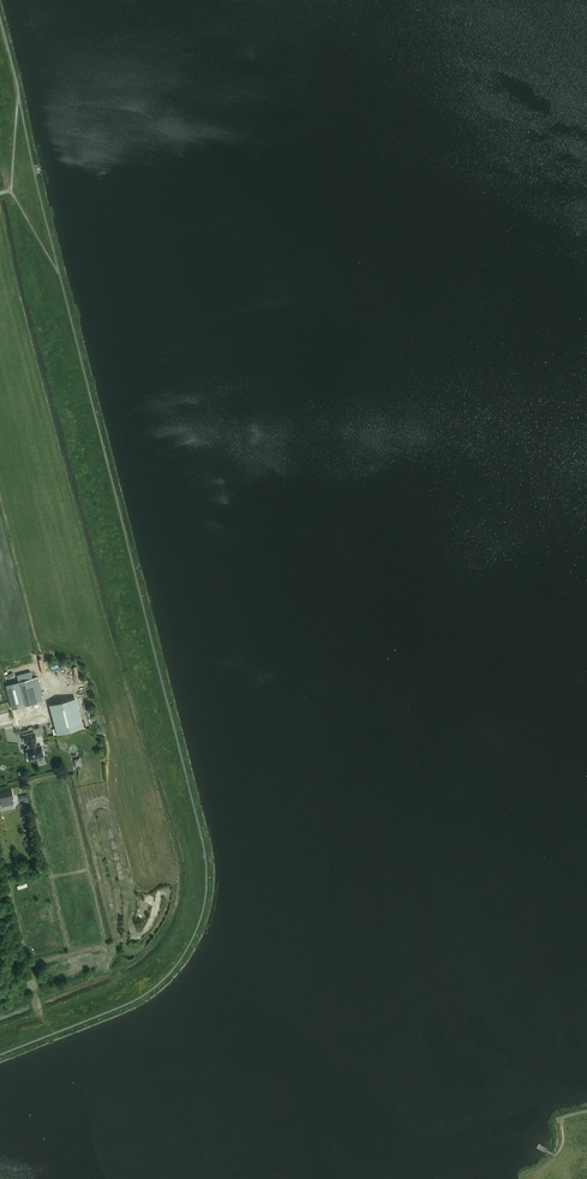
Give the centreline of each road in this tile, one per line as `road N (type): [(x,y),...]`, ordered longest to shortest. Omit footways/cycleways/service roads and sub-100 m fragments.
road 1 (unclassified): [(33,992),(0,858)]

